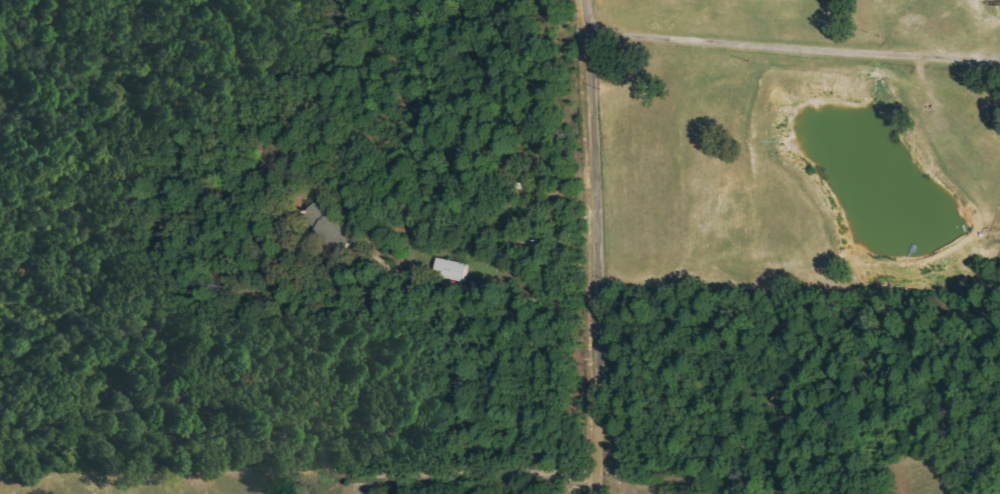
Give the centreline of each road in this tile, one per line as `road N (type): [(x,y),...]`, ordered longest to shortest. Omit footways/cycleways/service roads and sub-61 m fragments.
road 1 (residential): [(590,493),(595,265),(581,0)]

